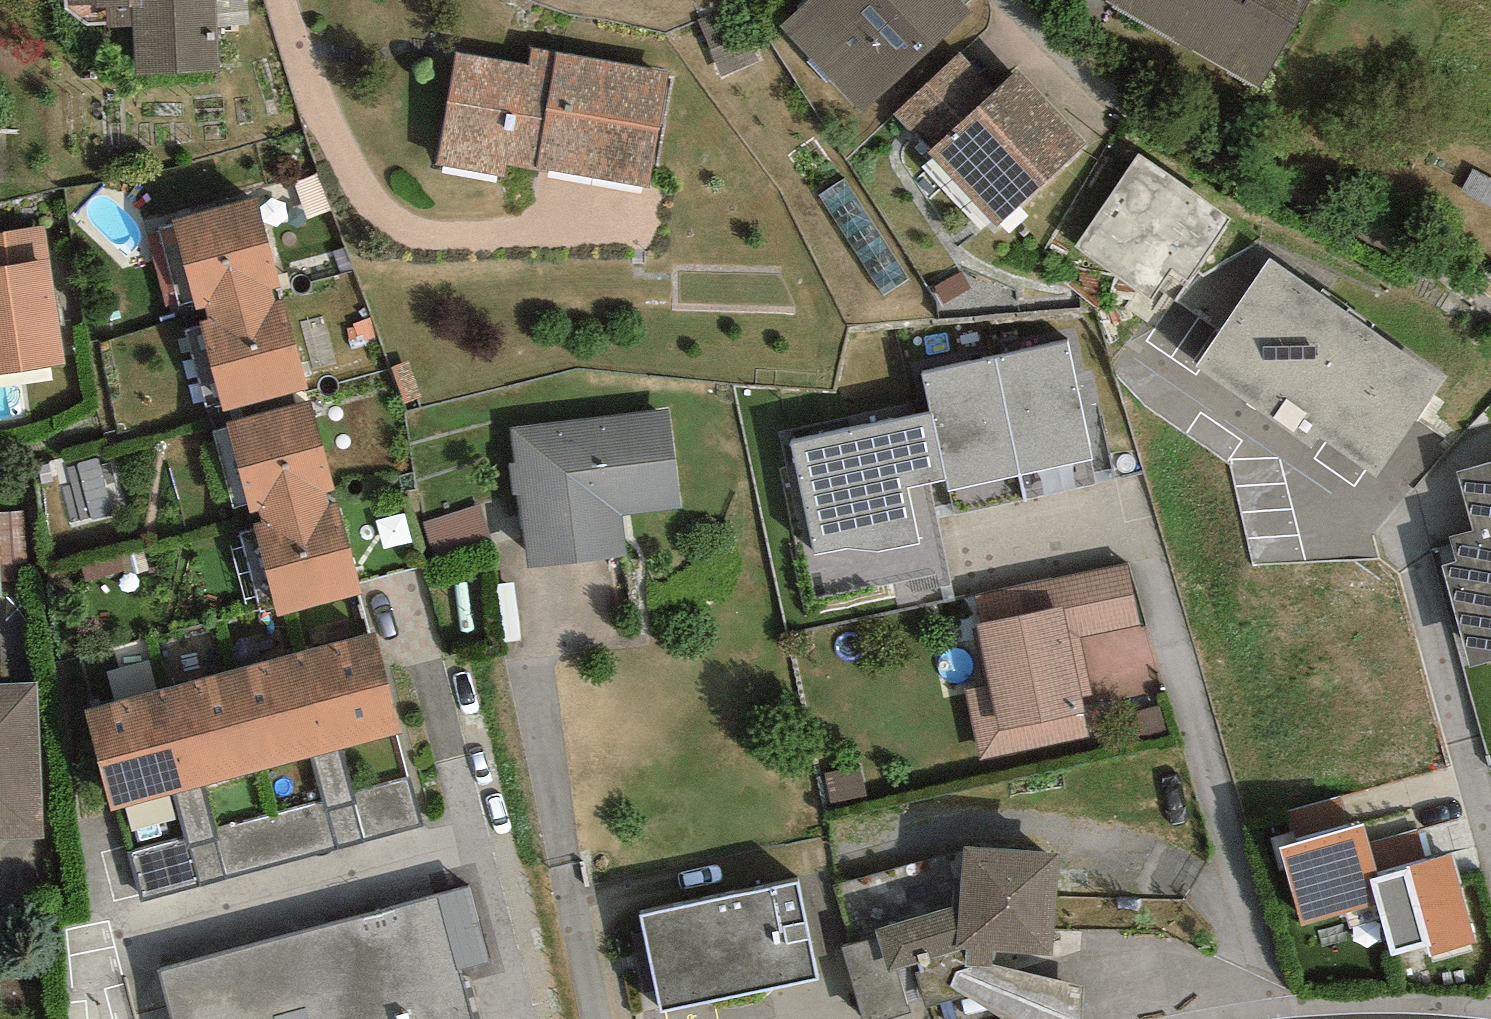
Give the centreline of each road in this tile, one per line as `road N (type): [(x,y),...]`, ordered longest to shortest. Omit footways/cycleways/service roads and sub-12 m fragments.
road 1 (residential): [(1131,105),(1013,0)]

